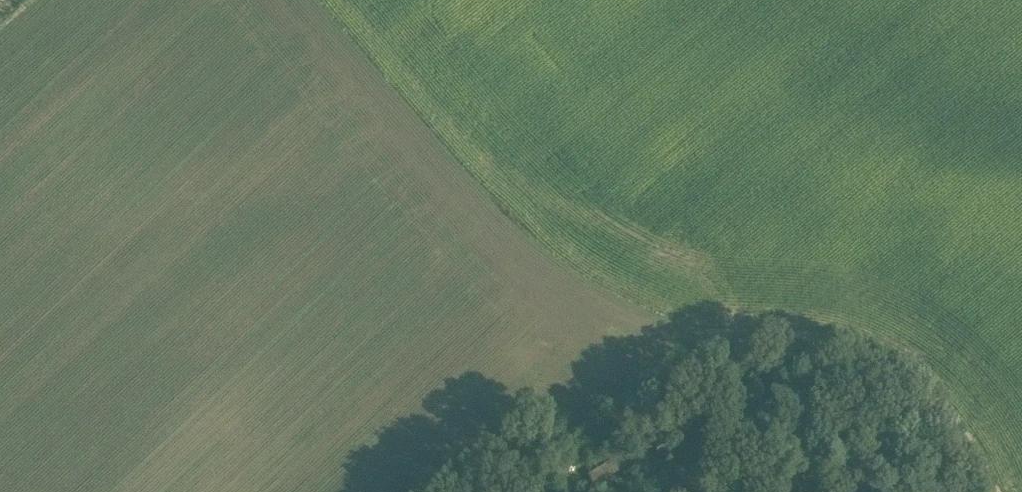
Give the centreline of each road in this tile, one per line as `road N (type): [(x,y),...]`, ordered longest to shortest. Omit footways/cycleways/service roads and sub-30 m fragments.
road 1 (track): [(996,491),(950,411),(895,366),(825,341),(705,324),(692,372),(682,484)]

